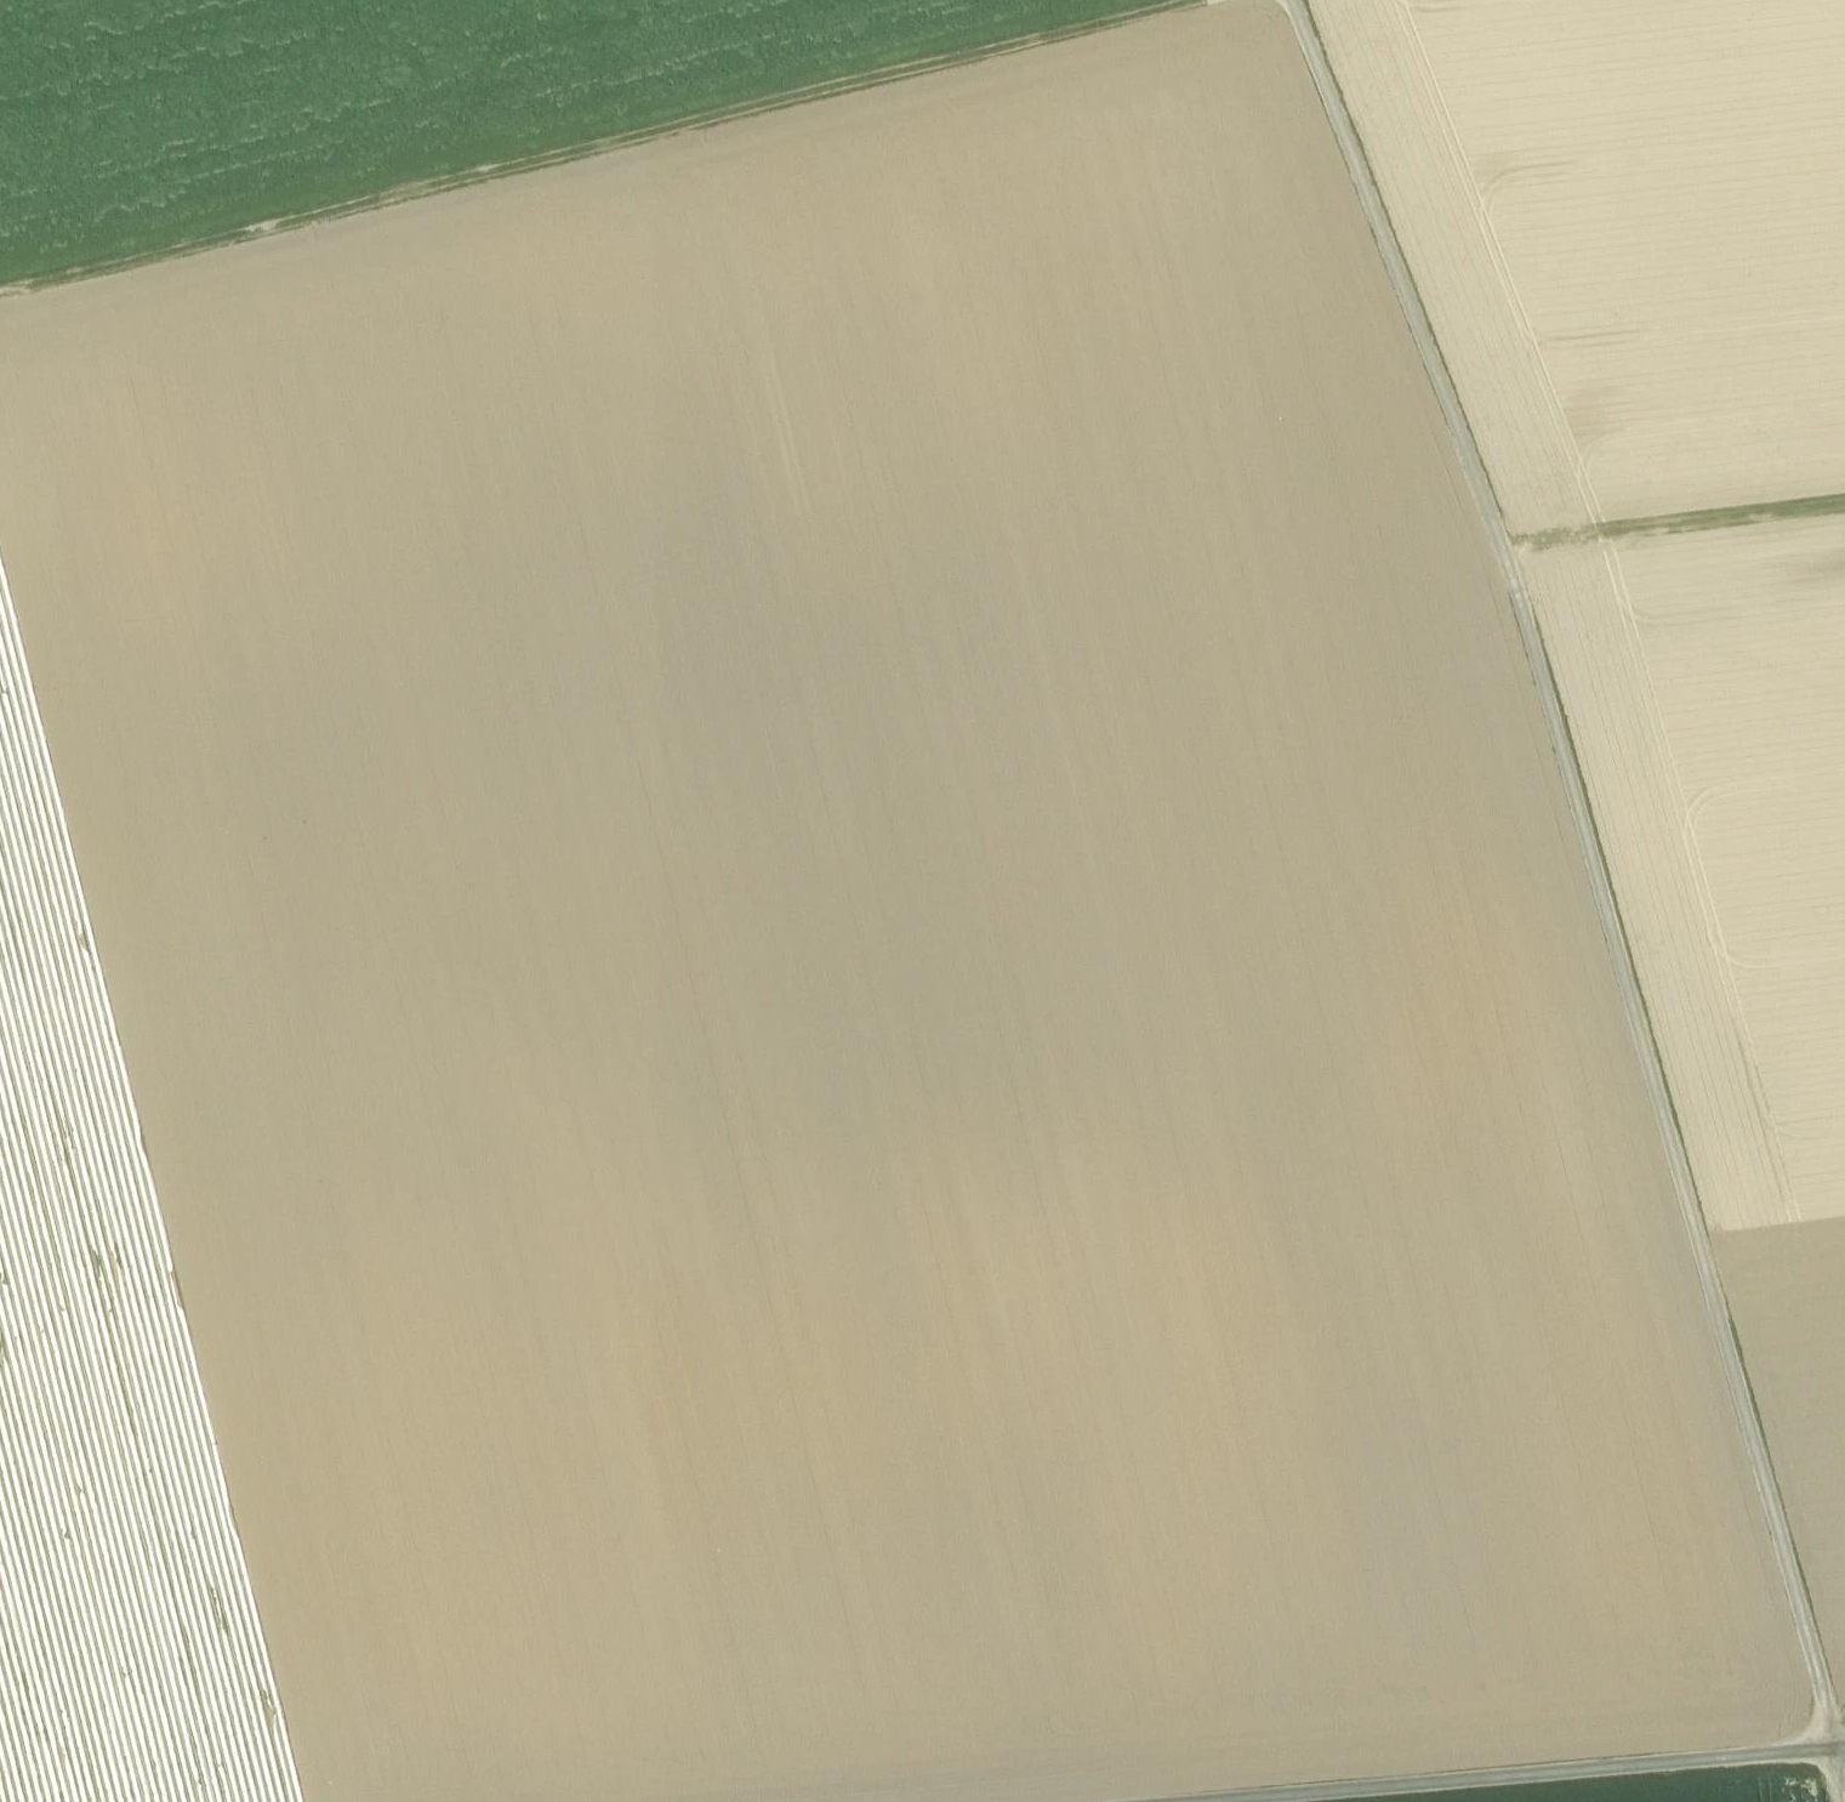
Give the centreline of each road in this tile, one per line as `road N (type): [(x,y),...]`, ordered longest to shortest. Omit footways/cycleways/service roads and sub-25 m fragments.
road 1 (track): [(1836,1744),(1505,555),(1293,0)]
road 2 (track): [(1189,0),(0,291)]
road 3 (track): [(1836,1744),(1220,1801)]

